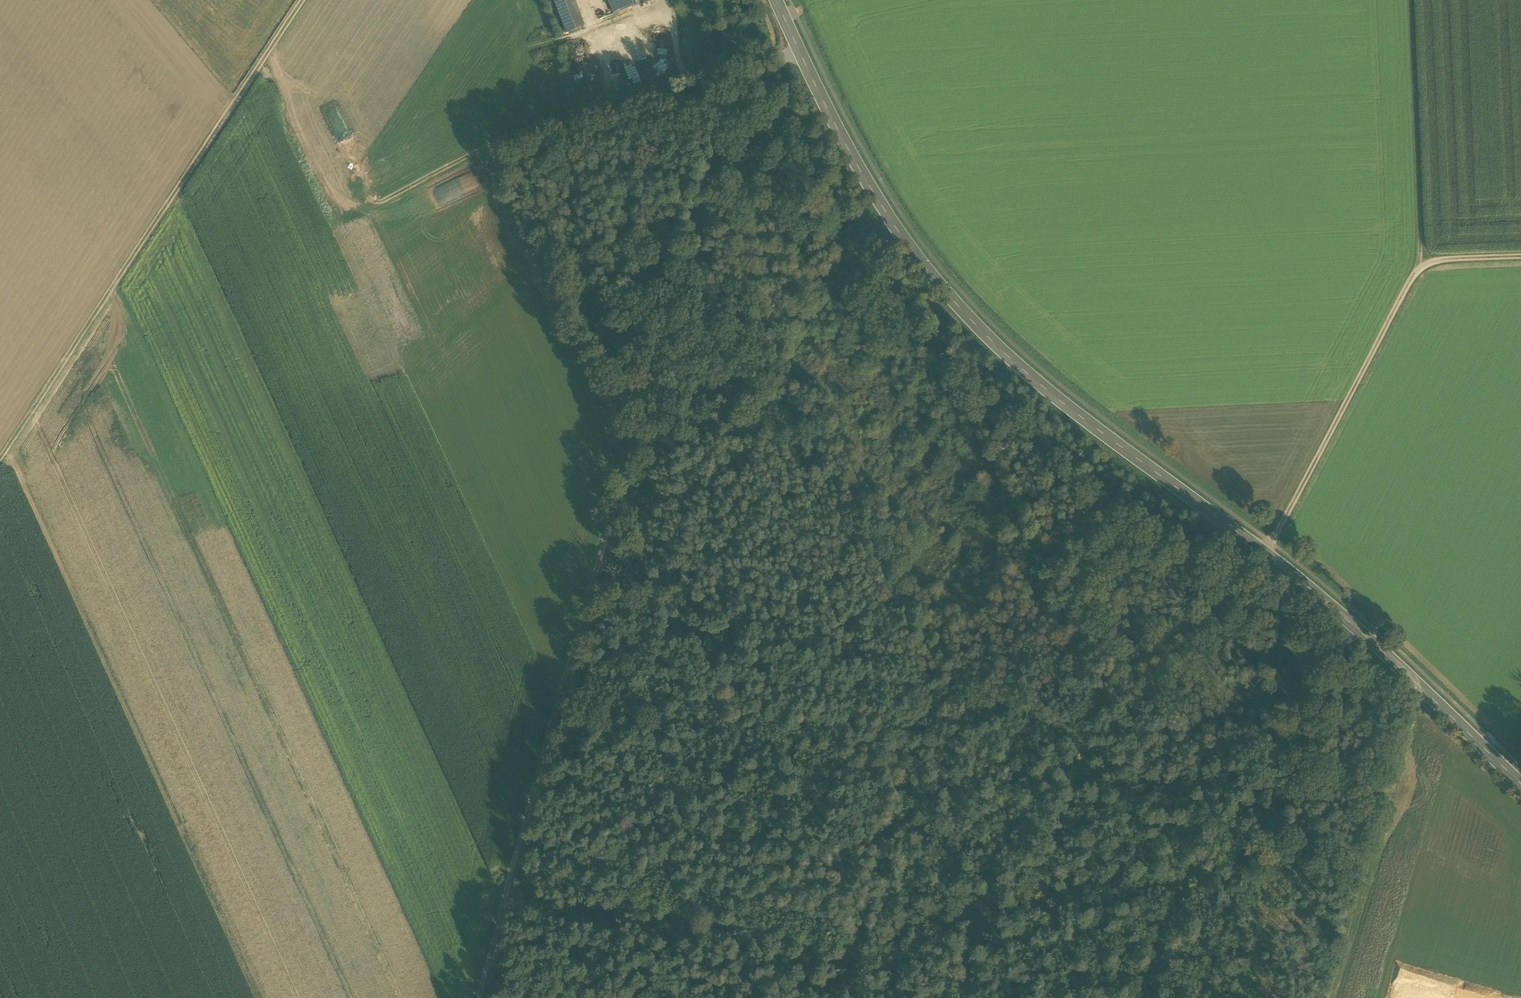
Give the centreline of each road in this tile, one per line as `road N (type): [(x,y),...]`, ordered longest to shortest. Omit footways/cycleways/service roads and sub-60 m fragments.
road 1 (tertiary): [(1520,785),(1265,552),(1074,412),(981,330),(901,236),(856,165),(776,0)]
road 2 (track): [(801,54),(738,93),(720,122),(478,997)]
road 3 (track): [(1360,890),(616,500)]
road 4 (track): [(1411,0),(1422,261),(1265,552)]
road 5 (track): [(0,461),(303,0)]
road 6 (track): [(844,997),(935,667)]
road 7 (track): [(476,152),(677,88),(758,53),(783,63)]
road 8 (track): [(1422,688),(1330,997)]

